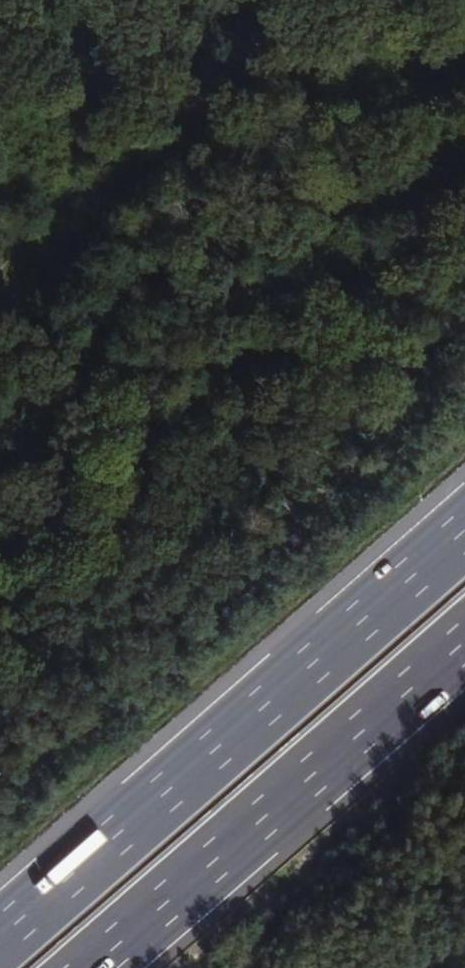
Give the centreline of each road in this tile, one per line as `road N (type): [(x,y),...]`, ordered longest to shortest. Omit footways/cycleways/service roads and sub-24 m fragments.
road 1 (motorway): [(464,526),(0,933)]
road 2 (track): [(0,716),(464,335)]
road 3 (motorway): [(92,967),(464,642)]
road 4 (track): [(0,277),(67,197),(79,99),(78,26),(62,0)]

